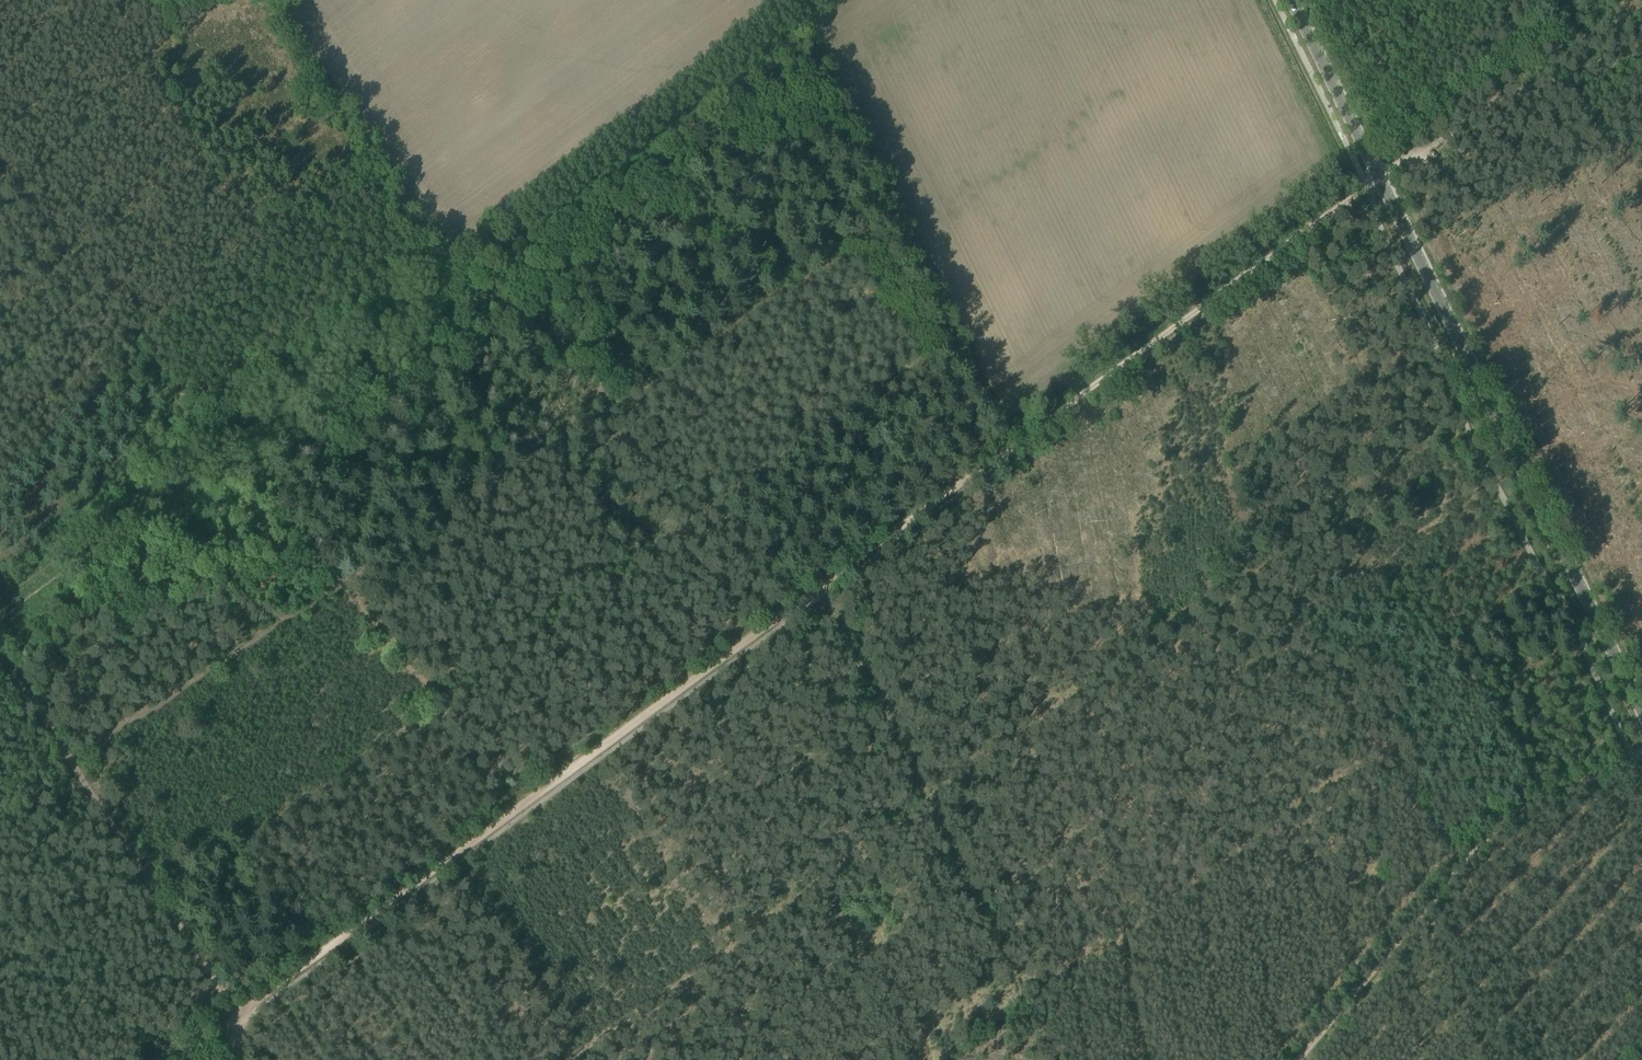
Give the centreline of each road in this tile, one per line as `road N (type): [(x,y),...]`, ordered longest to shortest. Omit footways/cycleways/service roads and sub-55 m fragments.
road 1 (track): [(1367,185),(237,1017)]
road 2 (track): [(71,760),(875,240)]
road 3 (track): [(0,597),(213,448),(0,164)]
road 4 (tertiary): [(1641,710),(1380,177)]
road 5 (track): [(213,448),(418,291),(425,268),(421,241),(280,0)]
road 6 (track): [(614,409),(500,259),(790,42)]
road 7 (track): [(1051,1059),(822,595)]
road 8 (track): [(1632,756),(1507,818),(1296,1059)]
road 9 (track): [(237,1017),(71,760)]
road 10 (track): [(1388,173),(1523,92),(1641,58)]
road 11 (tertiary): [(1380,177),(1293,0)]
road 12 (track): [(850,256),(919,360)]
road 13 (track): [(71,760),(0,660)]

